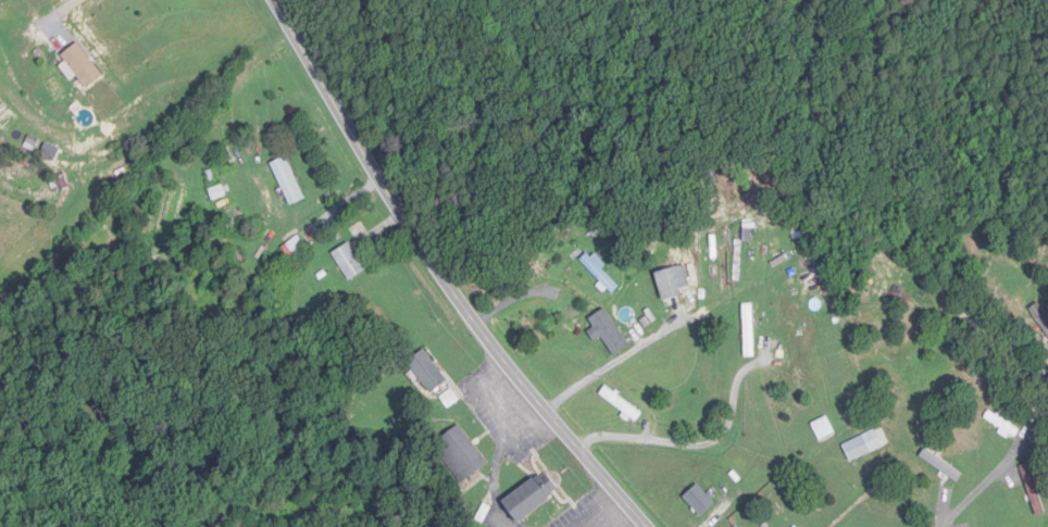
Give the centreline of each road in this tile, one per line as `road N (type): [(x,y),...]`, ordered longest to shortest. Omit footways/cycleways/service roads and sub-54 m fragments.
road 1 (tertiary): [(647,526),(506,367),(277,0)]
road 2 (residential): [(330,89),(155,171),(0,289)]

